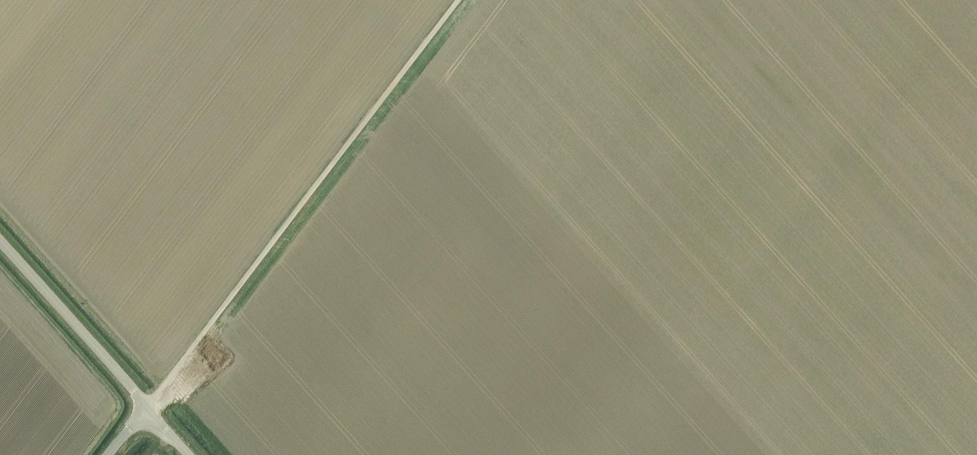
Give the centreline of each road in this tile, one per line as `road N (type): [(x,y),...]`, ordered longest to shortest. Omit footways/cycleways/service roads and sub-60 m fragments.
road 1 (track): [(146,407),(460,0)]
road 2 (unclassified): [(146,407),(0,241)]

